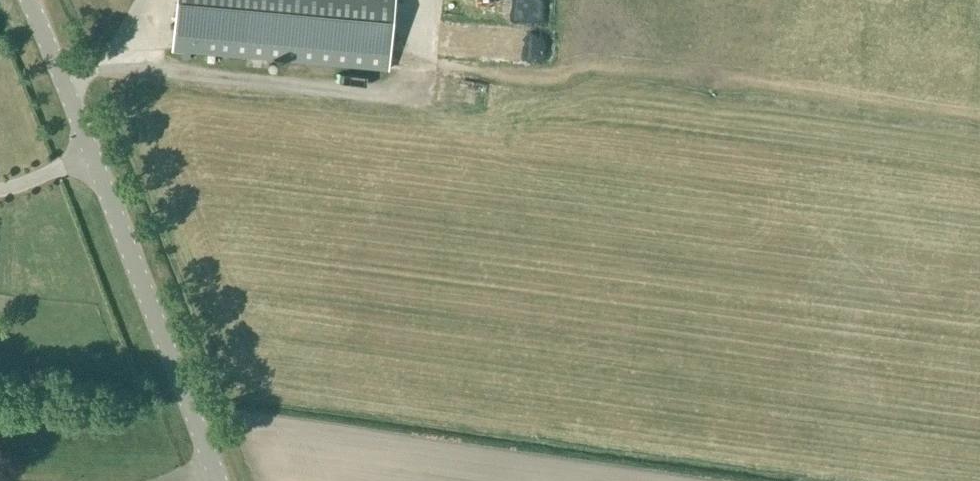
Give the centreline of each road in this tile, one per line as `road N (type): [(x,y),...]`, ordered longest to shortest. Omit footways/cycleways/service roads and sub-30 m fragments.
road 1 (tertiary): [(219,480),(28,0)]

